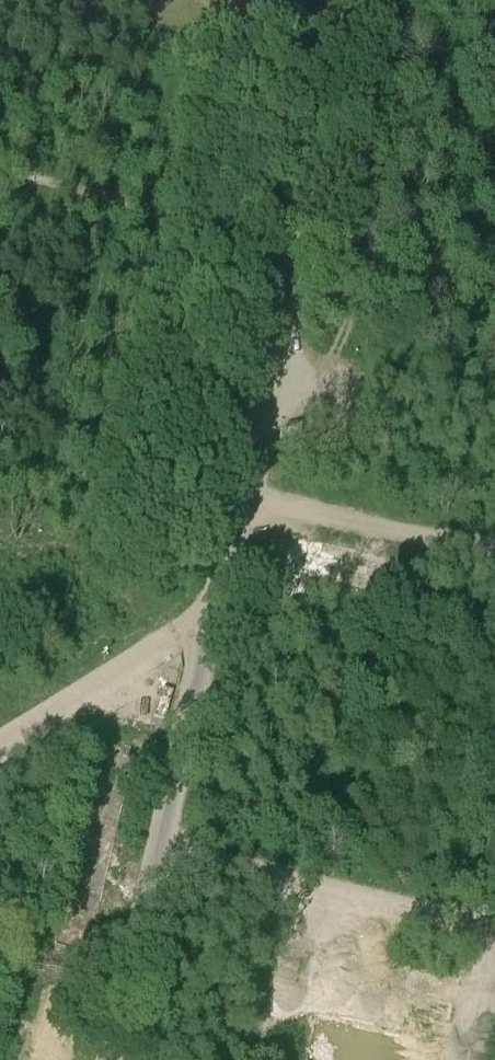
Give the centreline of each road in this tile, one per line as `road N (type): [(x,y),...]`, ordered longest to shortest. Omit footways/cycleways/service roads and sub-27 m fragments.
road 1 (unclassified): [(354,0),(256,429)]
road 2 (track): [(202,657),(114,1059)]
road 3 (track): [(494,944),(161,853)]
road 4 (track): [(290,268),(92,192),(0,172)]
road 5 (track): [(242,505),(494,561)]
road 6 (track): [(202,657),(160,660),(121,677),(0,754)]
road 7 (track): [(242,505),(202,657)]

